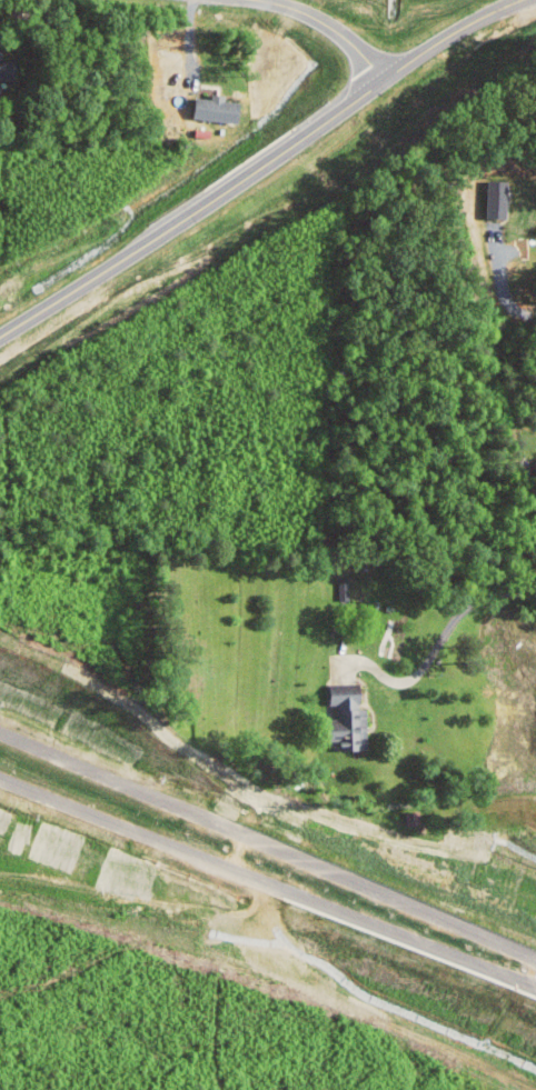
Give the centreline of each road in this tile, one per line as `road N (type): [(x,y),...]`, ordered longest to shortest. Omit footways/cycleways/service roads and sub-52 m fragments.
road 1 (motorway): [(535,962),(0,730)]
road 2 (motorway): [(0,774),(535,988)]
road 3 (tertiary): [(0,338),(381,81)]
road 4 (tertiary): [(381,81),(521,0)]
road 5 (residential): [(259,0),(337,33),(381,81)]

